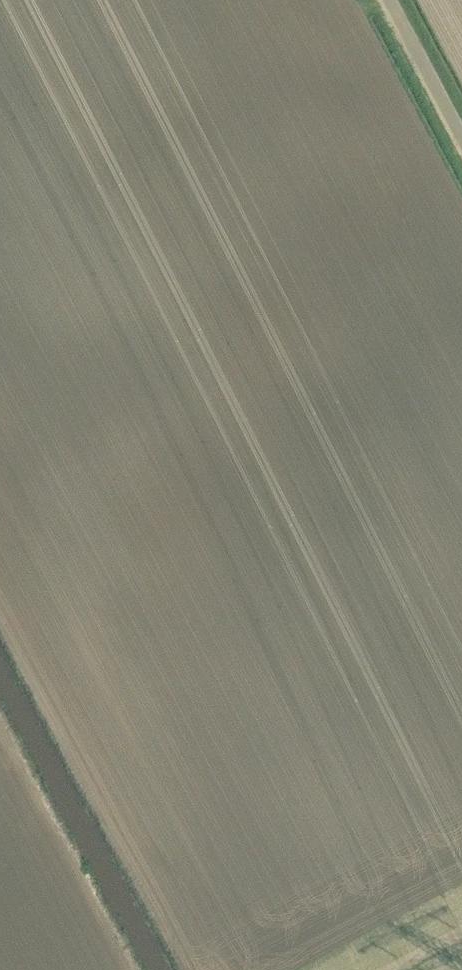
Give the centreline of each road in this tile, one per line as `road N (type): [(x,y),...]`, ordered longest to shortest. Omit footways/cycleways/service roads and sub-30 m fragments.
road 1 (unclassified): [(461,136),(390,0)]

